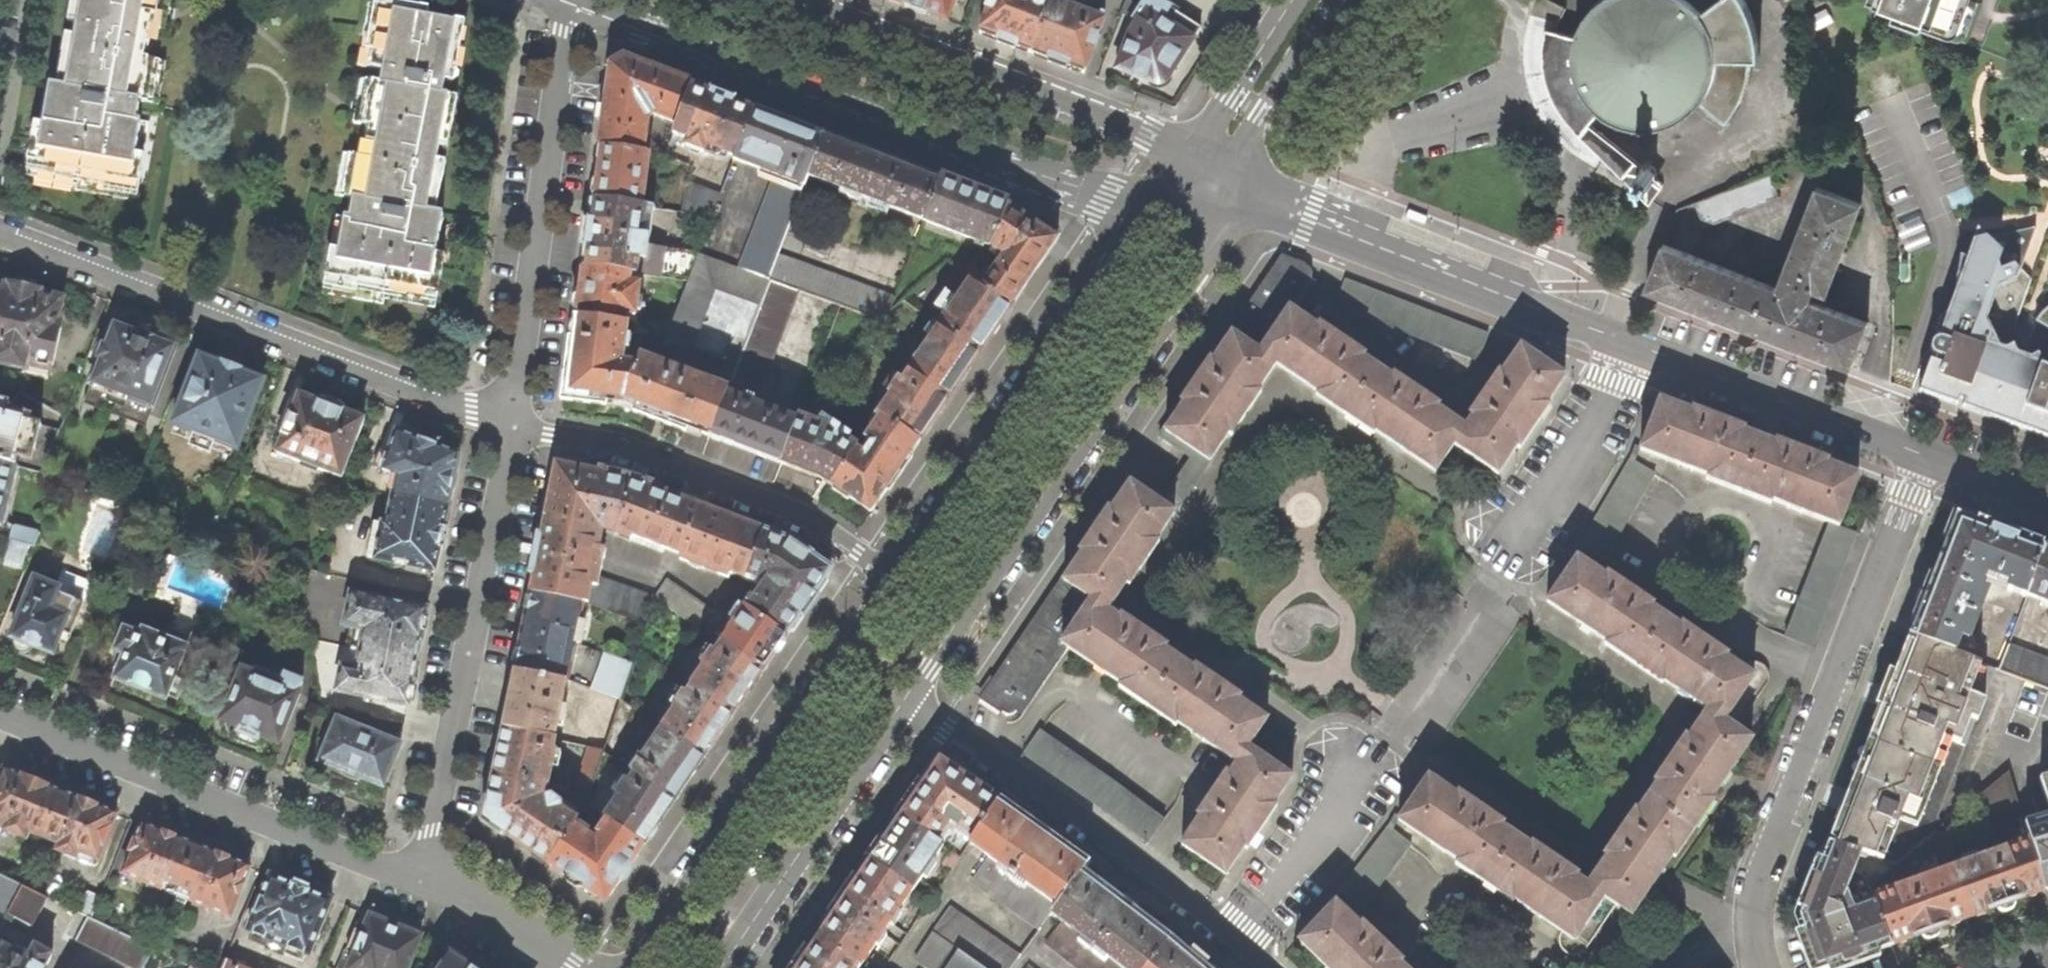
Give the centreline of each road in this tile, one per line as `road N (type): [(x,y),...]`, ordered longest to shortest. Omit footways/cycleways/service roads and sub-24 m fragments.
road 1 (residential): [(577,0),(1042,181),(1103,200),(1157,203)]
road 2 (residential): [(0,230),(511,424)]
road 3 (residential): [(1926,456),(1762,865),(1753,930),(1761,967)]
road 4 (tertiary): [(959,621),(1192,278),(1241,189)]
road 5 (residential): [(511,424),(429,877)]
road 6 (residential): [(429,877),(362,861),(0,715)]
road 7 (tertiary): [(1157,203),(897,581)]
road 8 (residential): [(574,0),(511,424)]
road 9 (residential): [(1634,345),(1241,189)]
road 10 (residential): [(897,581),(797,512),(626,446),(511,424)]
road 11 (residential): [(1234,938),(1070,810),(905,699)]
road 12 (residential): [(1182,156),(1151,134),(813,4)]
road 13 (tertiary): [(843,662),(635,967)]
road 14 (tertiary): [(722,967),(905,699)]
road 15 (residential): [(1926,456),(1634,345)]
road 16 (residential): [(1519,542),(1634,345)]
road 17 (tertiary): [(1241,189),(1262,114),(1333,0)]
road 18 (residential): [(1234,938),(1359,774)]
road 19 (tertiary): [(1299,0),(1182,156)]
road 20 (residential): [(575,967),(455,886),(429,877)]
road 21 (residential): [(2047,503),(1926,456)]

